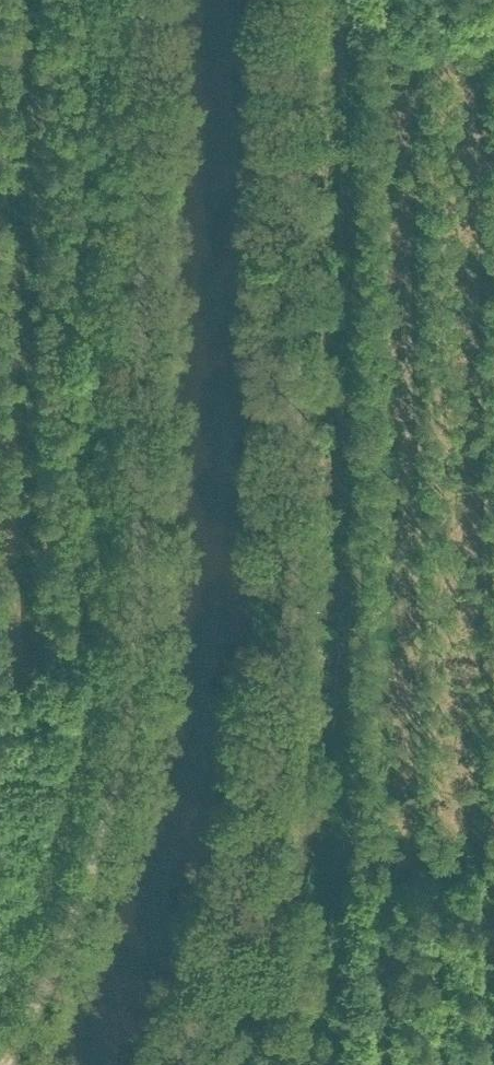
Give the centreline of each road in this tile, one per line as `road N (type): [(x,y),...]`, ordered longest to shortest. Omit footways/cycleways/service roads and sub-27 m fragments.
road 1 (track): [(140,0),(134,648),(118,760),(94,849),(44,988),(4,1064)]
road 2 (unclassified): [(178,1064),(215,982),(265,823),(291,632),(294,0)]

